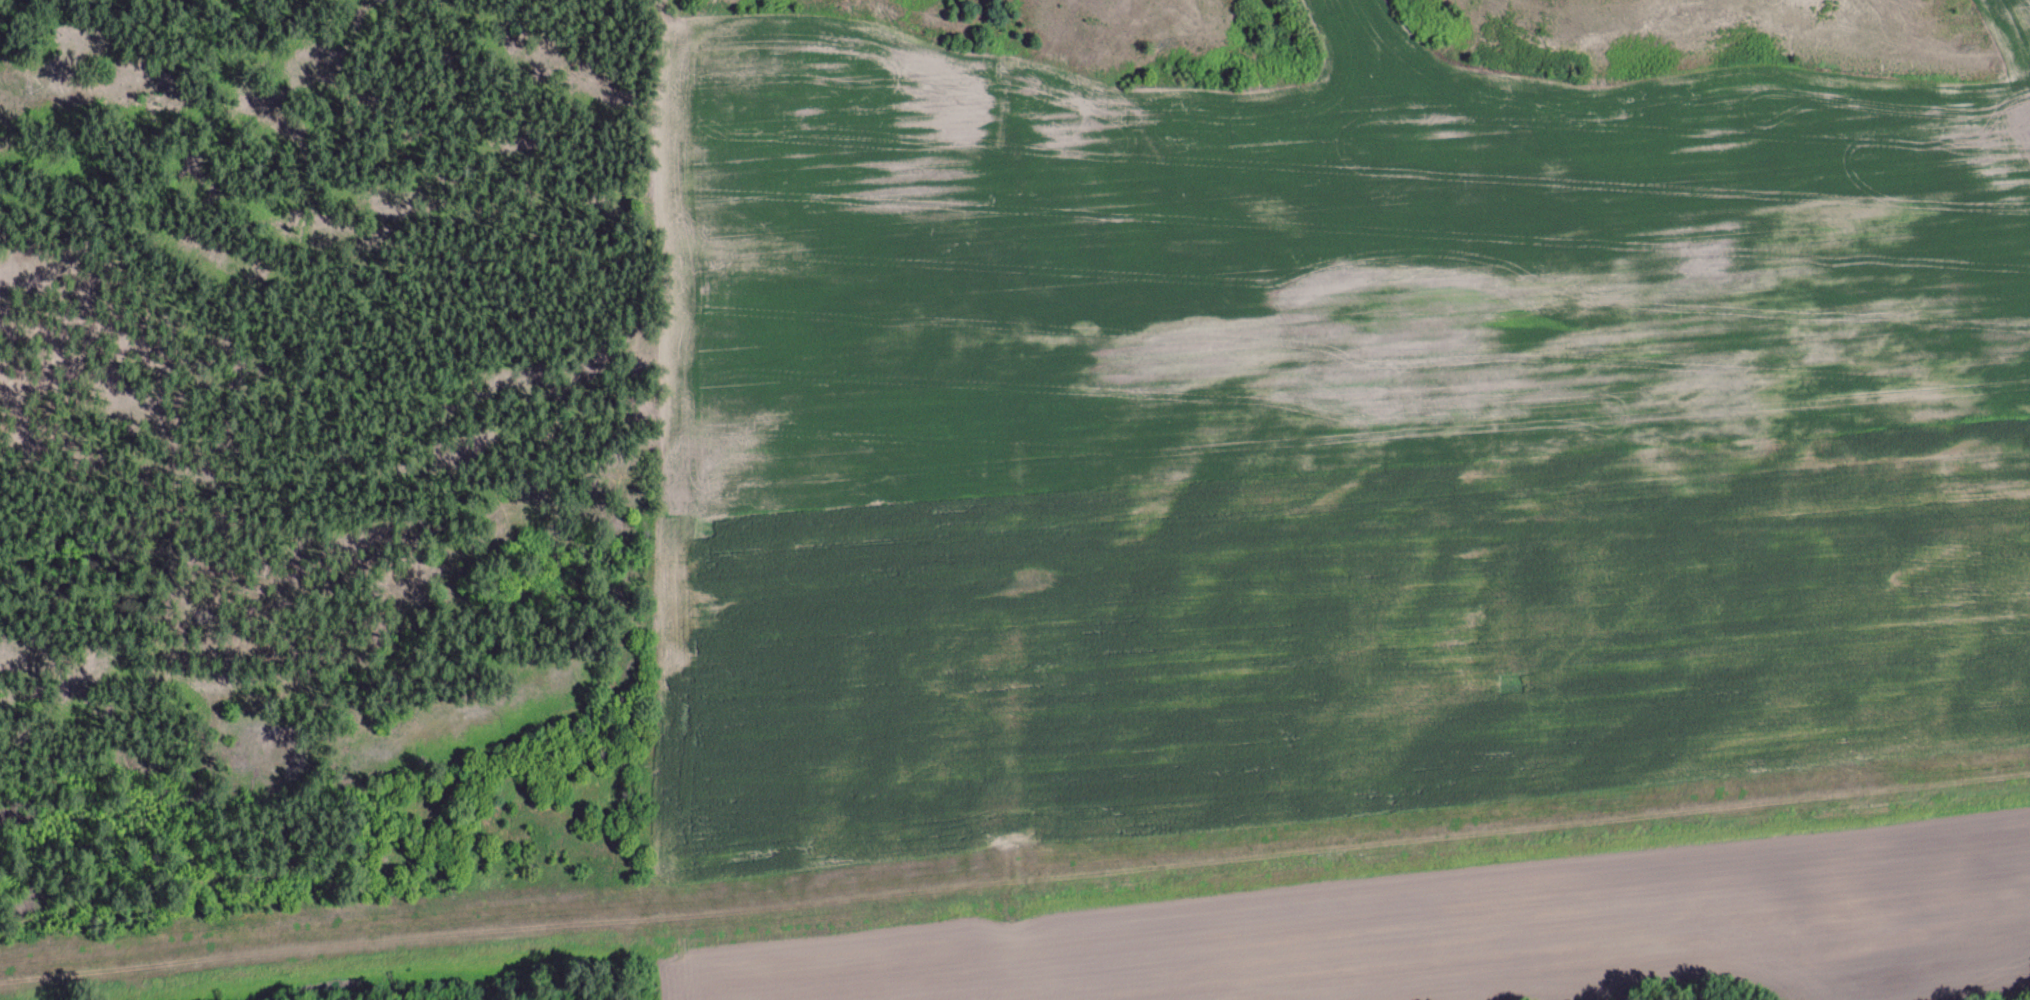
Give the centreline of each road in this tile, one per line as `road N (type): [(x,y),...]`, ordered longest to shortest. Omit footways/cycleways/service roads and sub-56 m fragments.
road 1 (track): [(2029,773),(0,969)]
road 2 (residential): [(1619,0),(1504,20),(1488,0)]

